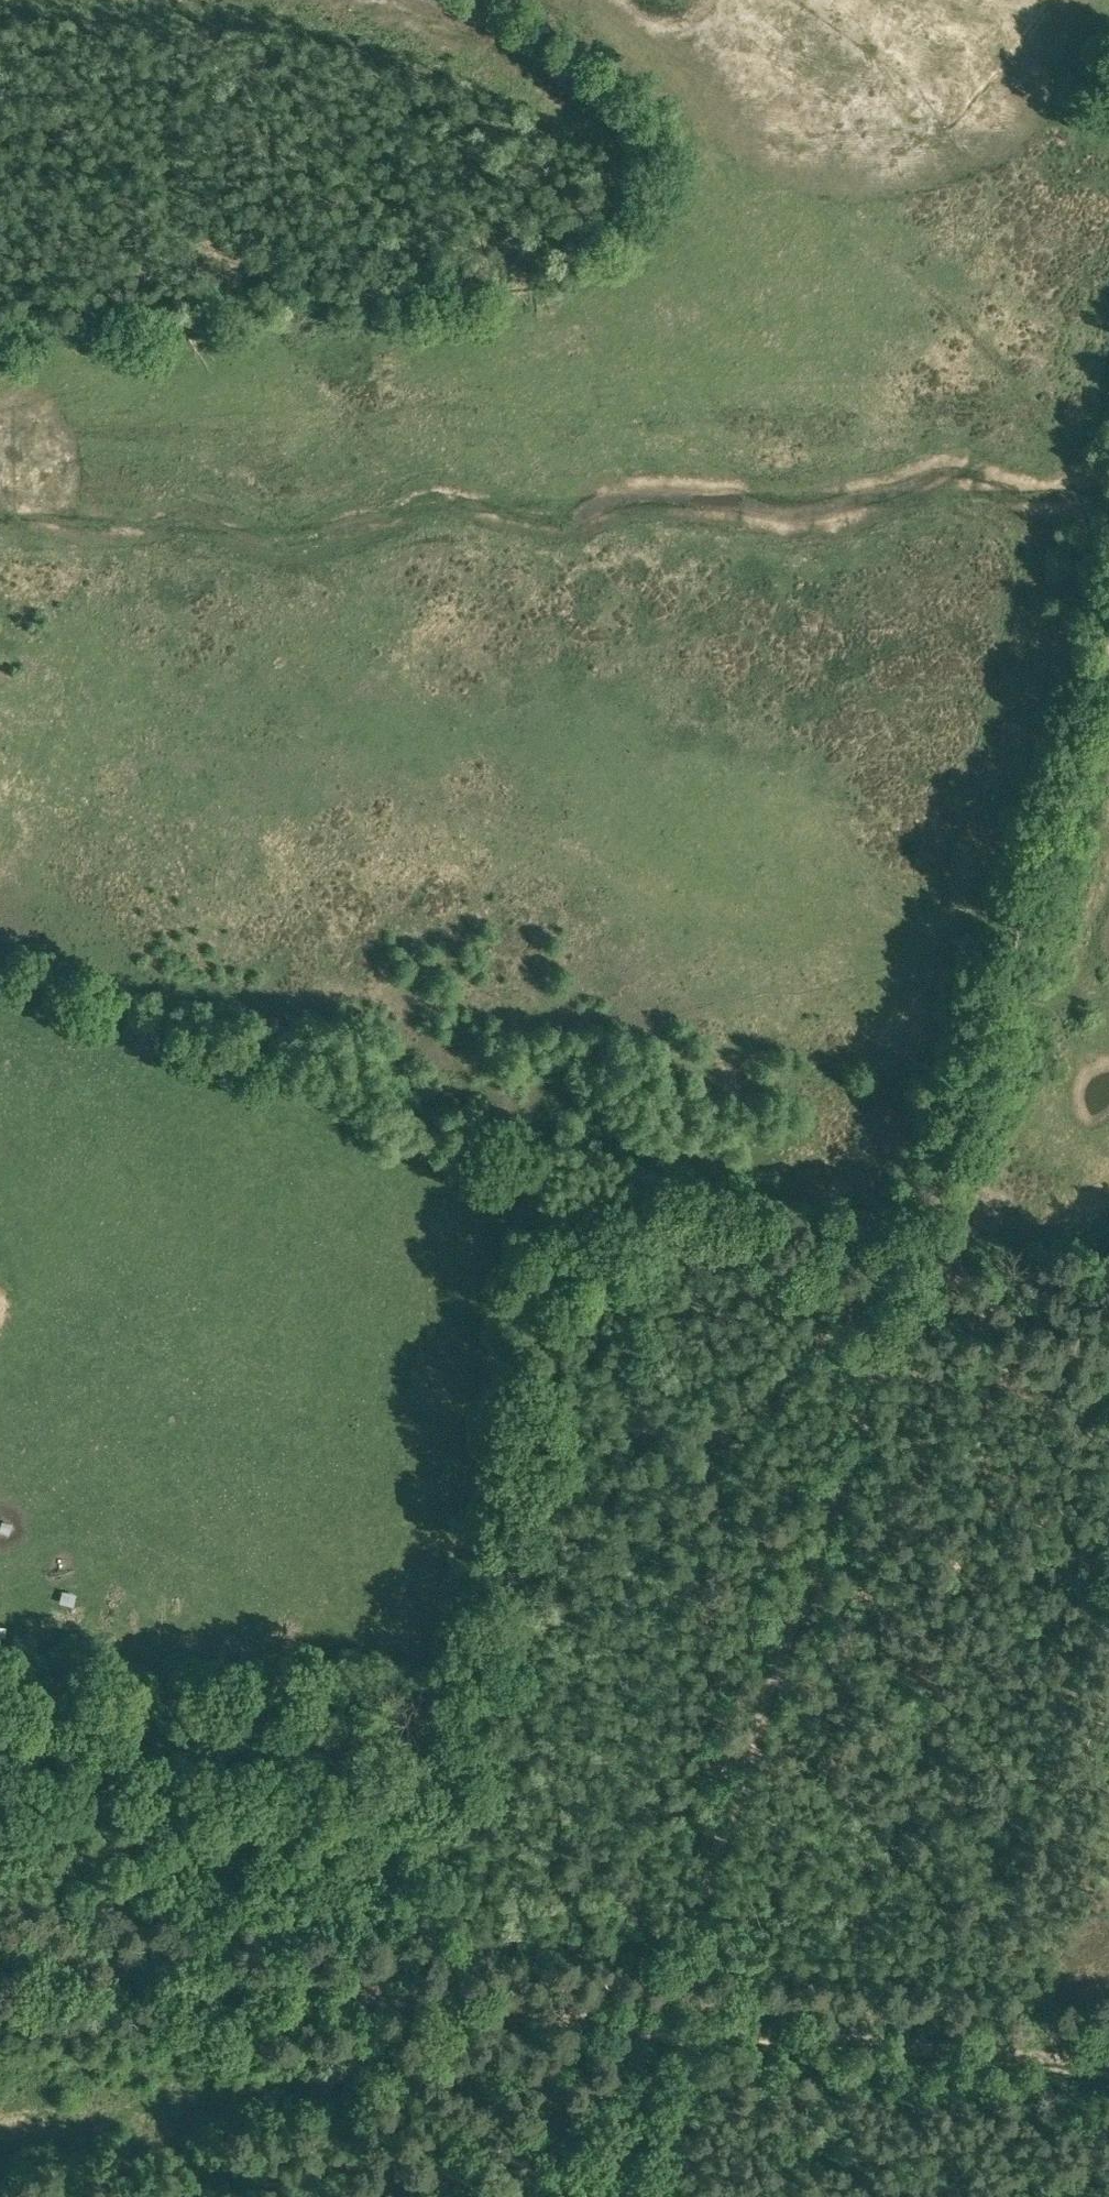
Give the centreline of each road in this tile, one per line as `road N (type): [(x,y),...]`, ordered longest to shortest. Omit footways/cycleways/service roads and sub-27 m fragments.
road 1 (track): [(0,1952),(1108,2062)]

